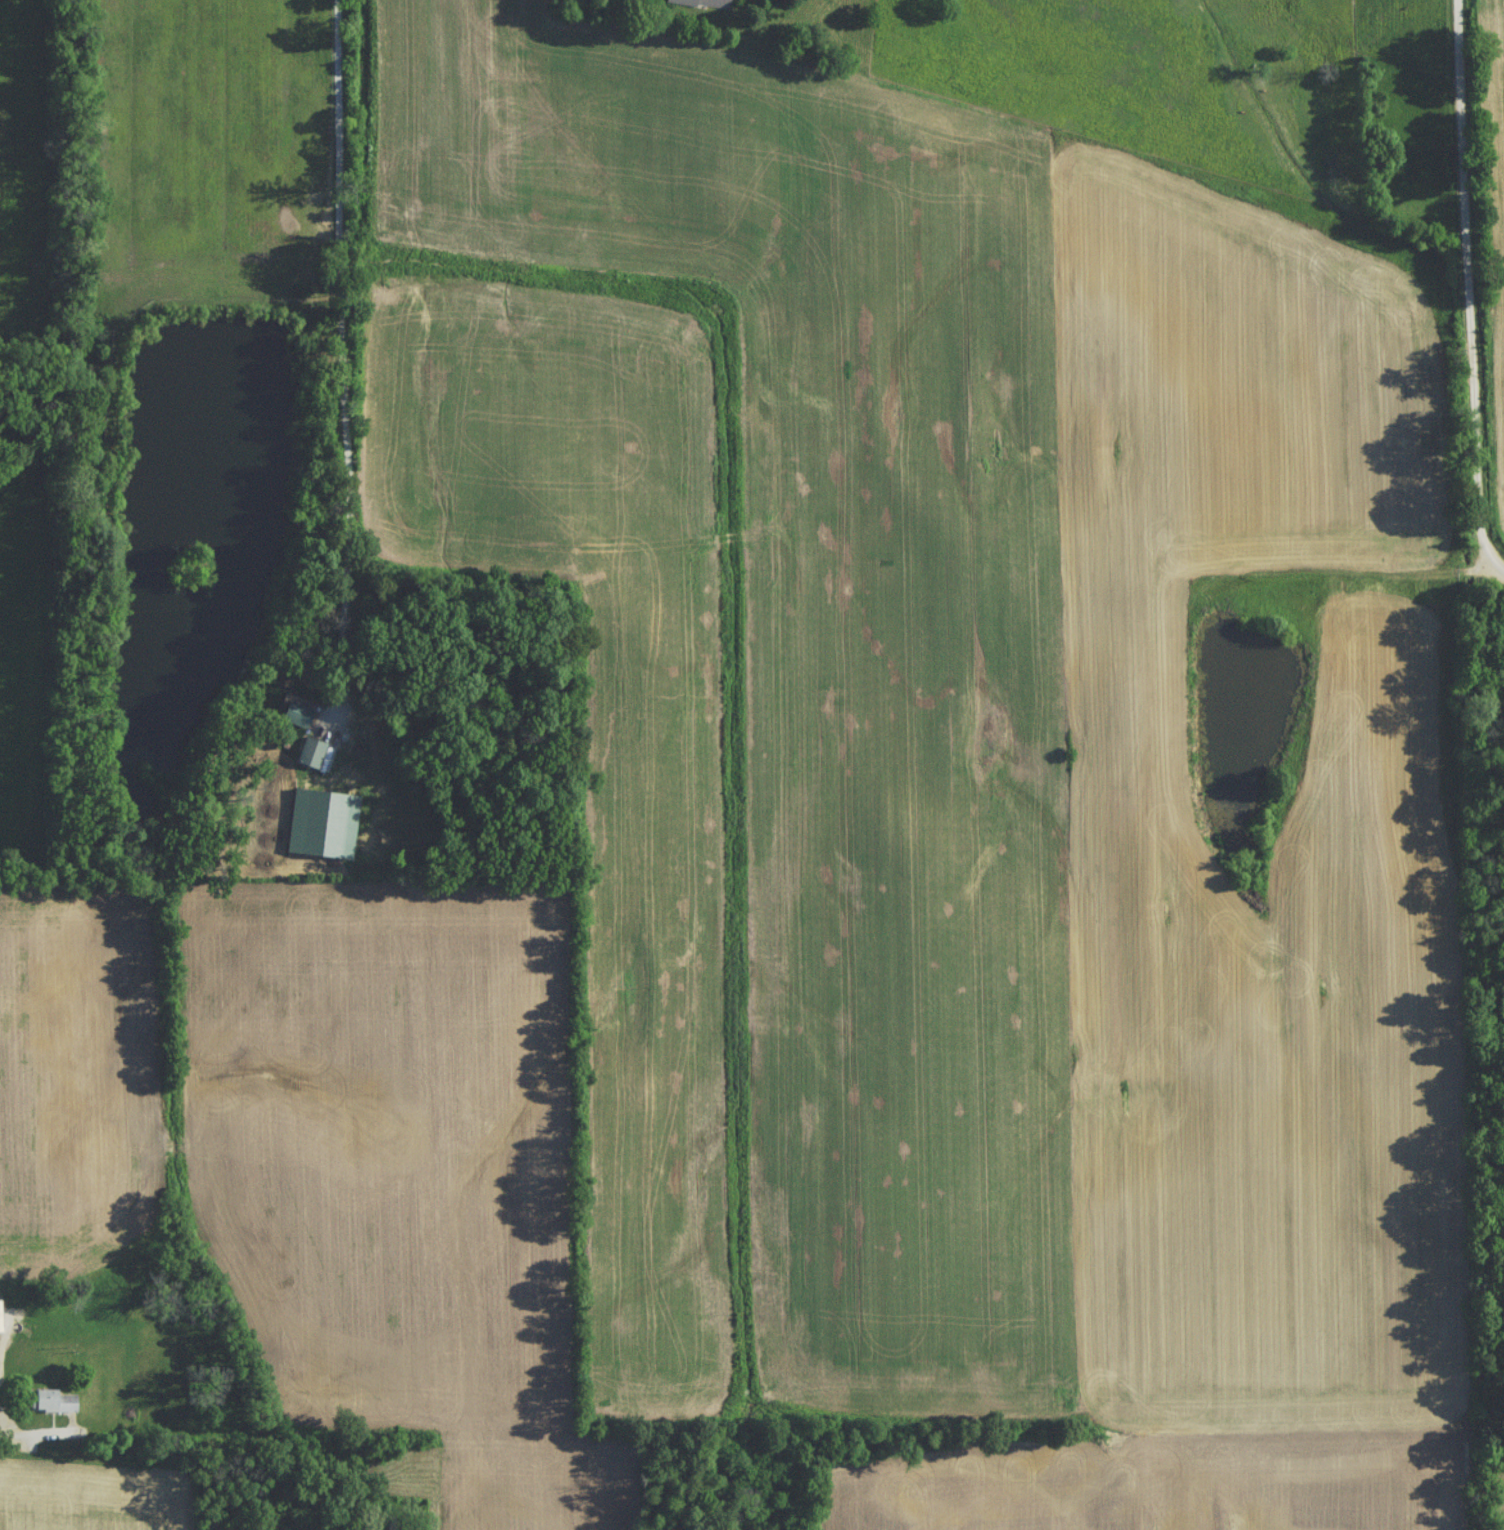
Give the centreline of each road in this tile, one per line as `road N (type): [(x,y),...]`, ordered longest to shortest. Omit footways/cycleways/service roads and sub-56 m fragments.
road 1 (residential): [(1484,516),(1454,0)]

